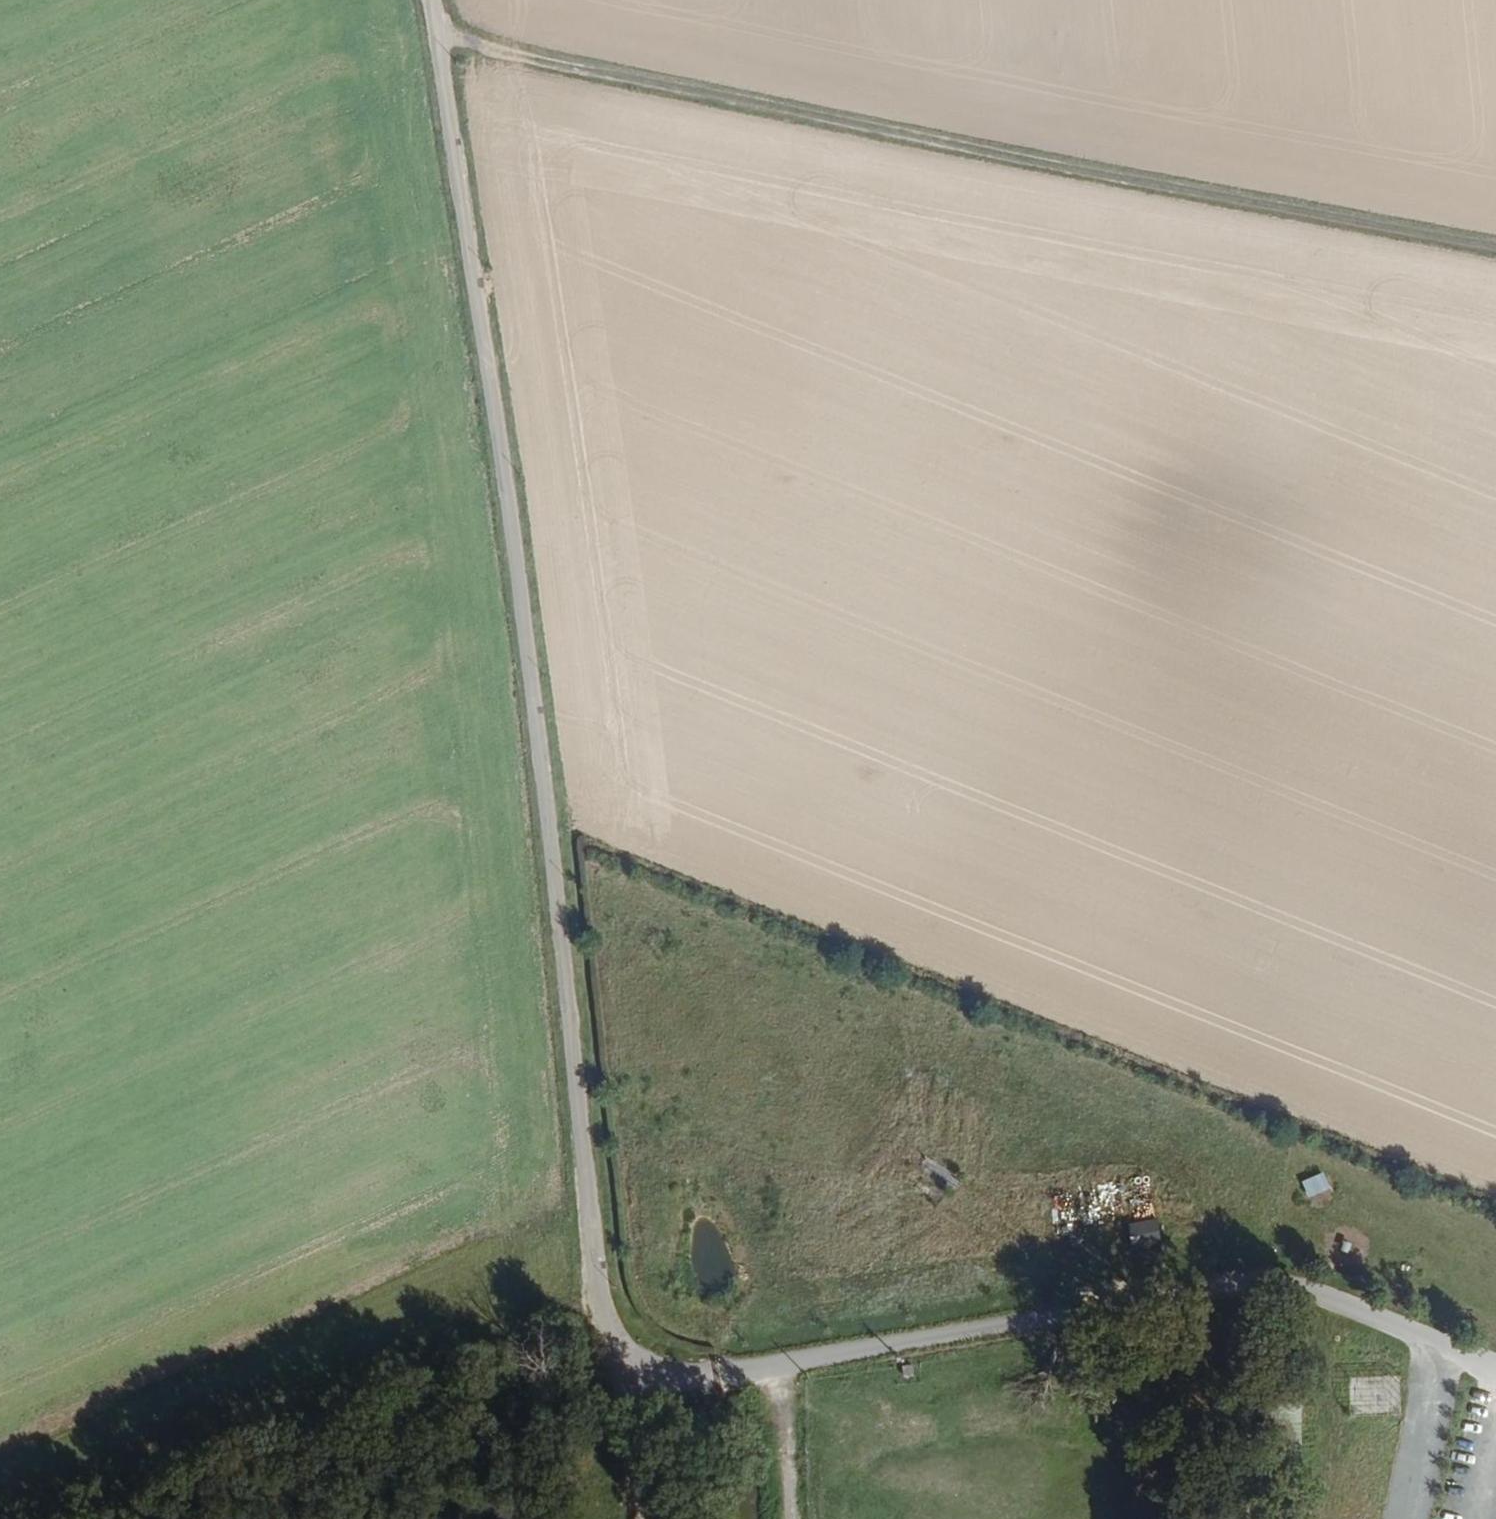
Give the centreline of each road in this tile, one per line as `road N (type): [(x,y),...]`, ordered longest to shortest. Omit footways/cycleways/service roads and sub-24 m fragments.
road 1 (unclassified): [(432,0),(518,558),(597,1253),(627,1416)]
road 2 (track): [(1495,252),(942,149),(589,76),(437,34)]

